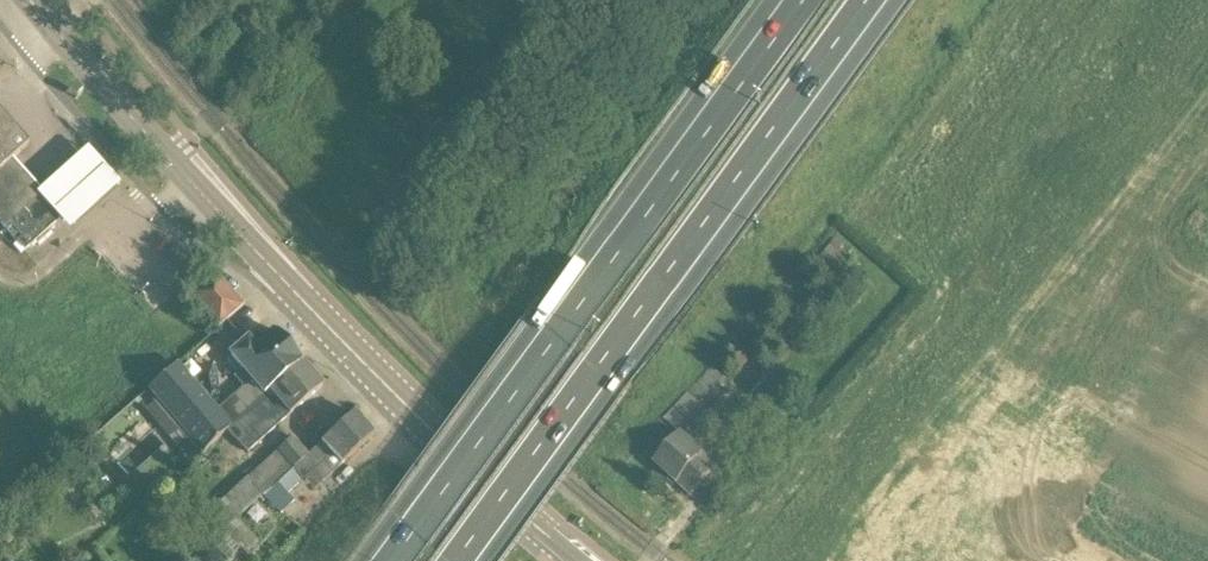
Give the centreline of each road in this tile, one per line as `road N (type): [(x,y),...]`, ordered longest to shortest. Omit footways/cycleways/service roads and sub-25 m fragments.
road 1 (tertiary): [(577,560),(301,300),(28,0)]
road 2 (motorway): [(794,0),(385,560)]
road 3 (motorway): [(466,560),(873,0)]

